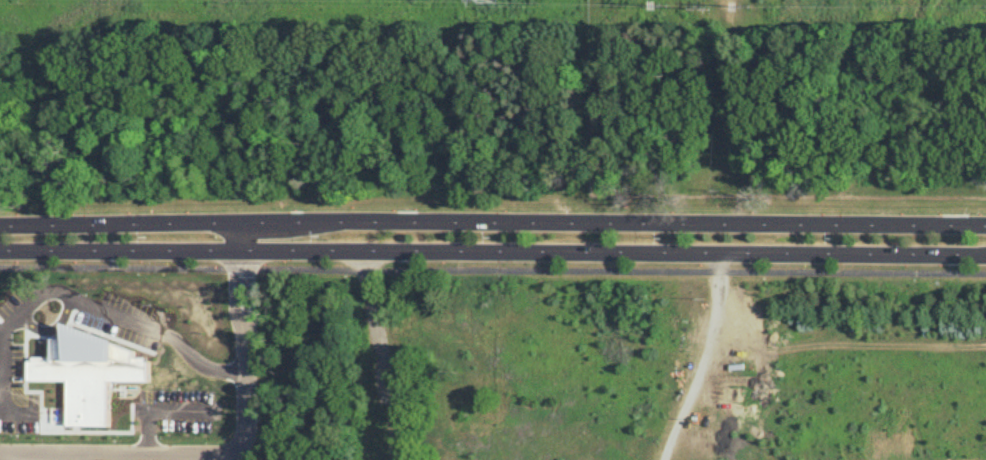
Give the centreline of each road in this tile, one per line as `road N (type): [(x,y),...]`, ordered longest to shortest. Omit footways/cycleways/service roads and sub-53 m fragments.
road 1 (tertiary): [(985,227),(0,227)]
road 2 (tertiary): [(239,252),(985,257)]
road 3 (residential): [(0,458),(233,454),(246,425),(239,252)]
road 4 (tertiary): [(0,255),(239,252)]

